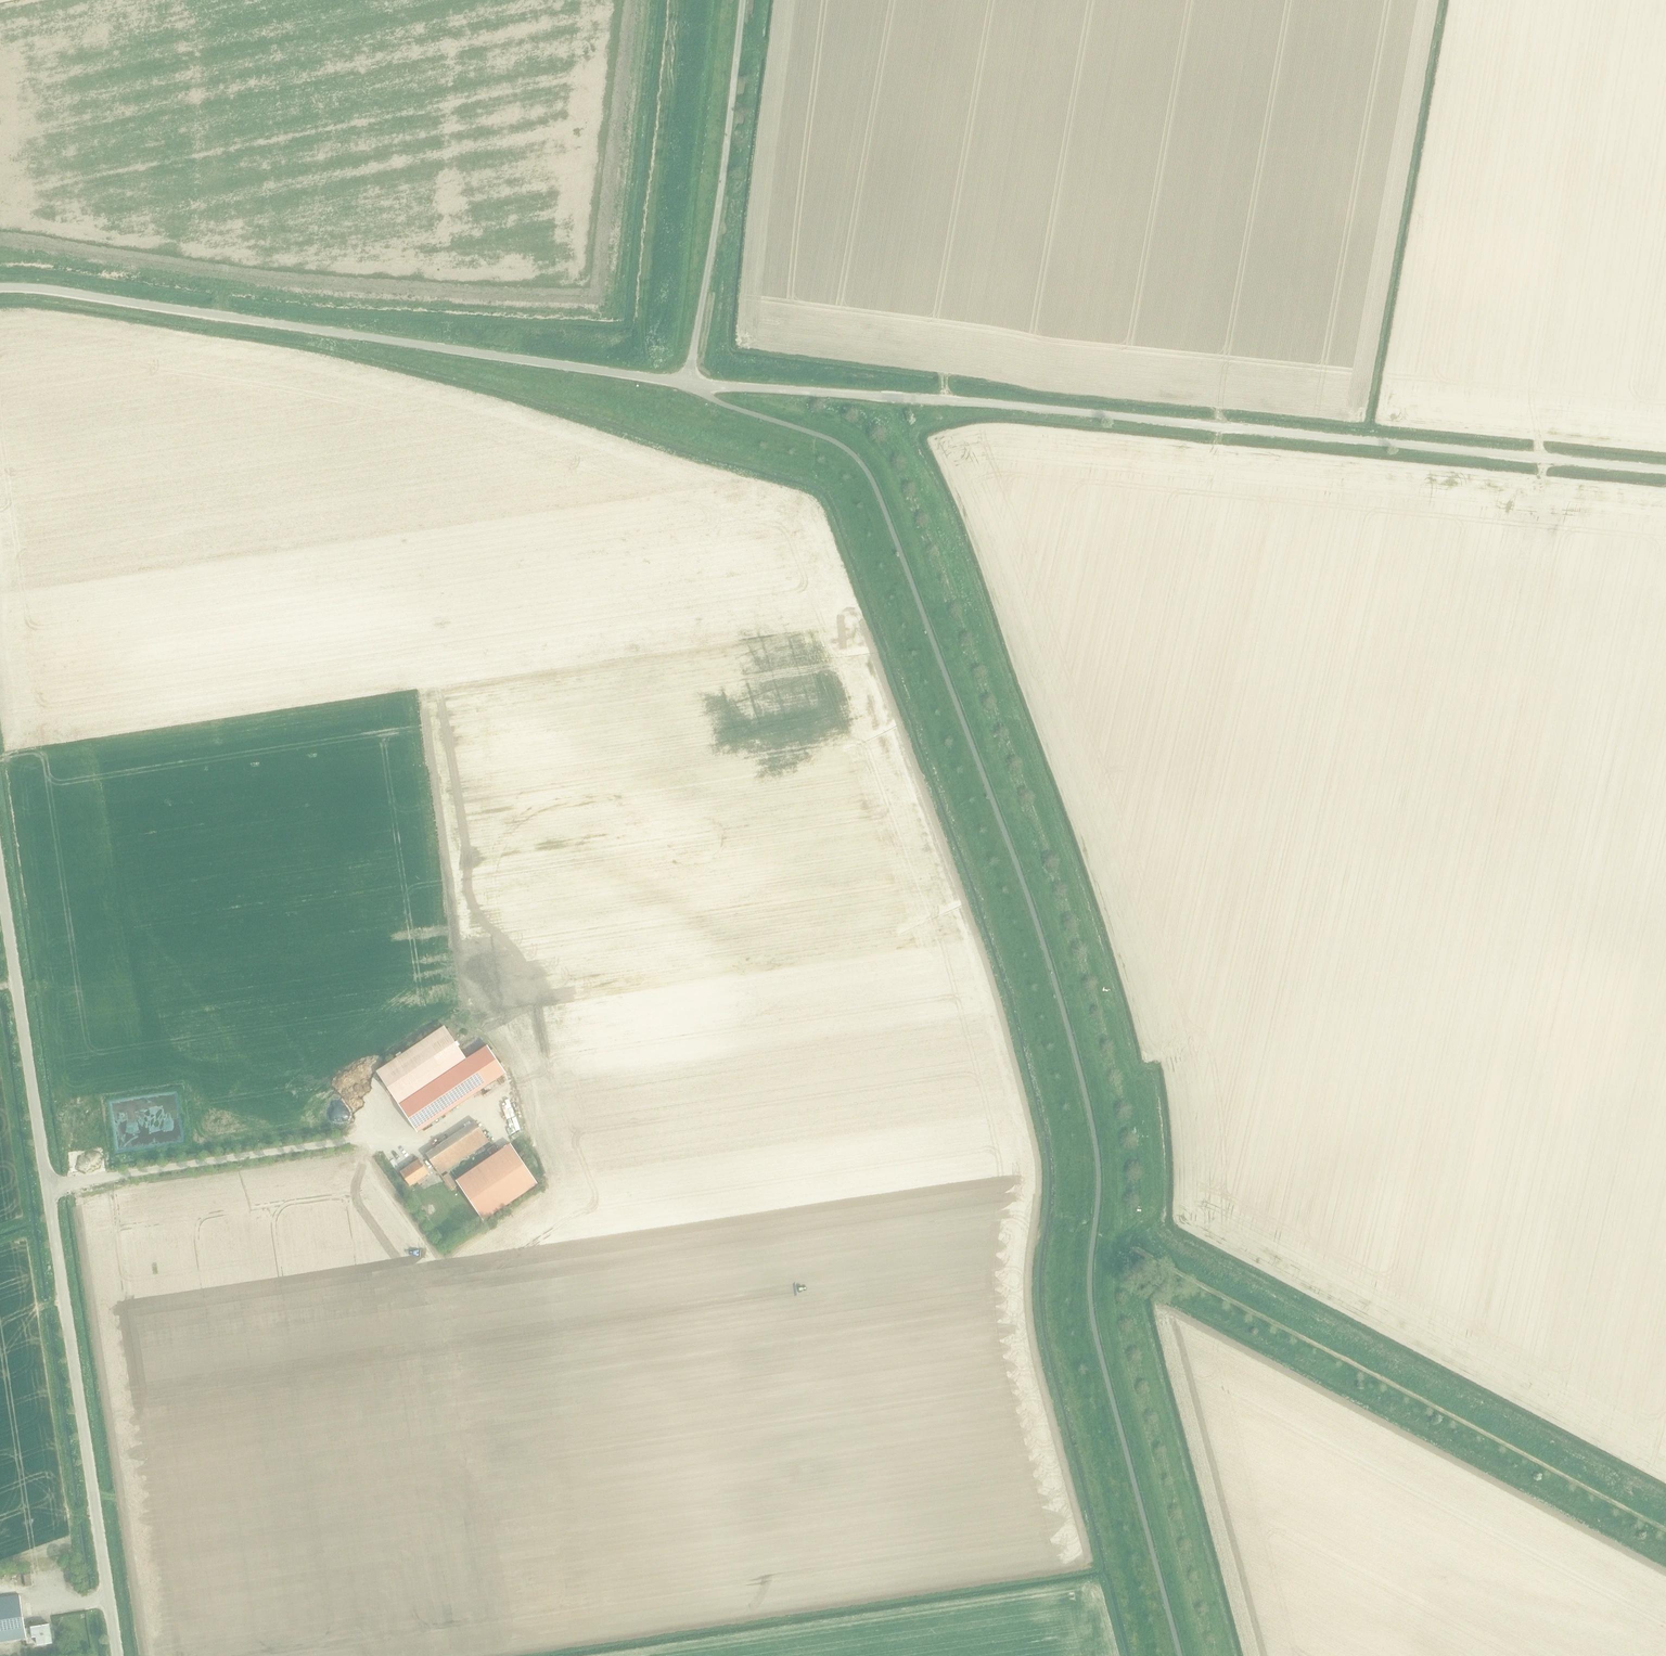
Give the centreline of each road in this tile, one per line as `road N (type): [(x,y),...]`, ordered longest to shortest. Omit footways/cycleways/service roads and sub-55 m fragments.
road 1 (unclassified): [(1179,1655),(1090,1300),(1098,1154),(1068,1024),(898,540),(866,468),(841,444),(714,401),(688,382)]
road 2 (unclassified): [(1665,468),(688,382)]
road 3 (unclassified): [(117,1655),(0,871)]
road 4 (unclassified): [(0,286),(688,382)]
road 5 (track): [(1094,1238),(1162,1258),(1665,1533)]
road 6 (unclassified): [(688,382),(741,0)]

